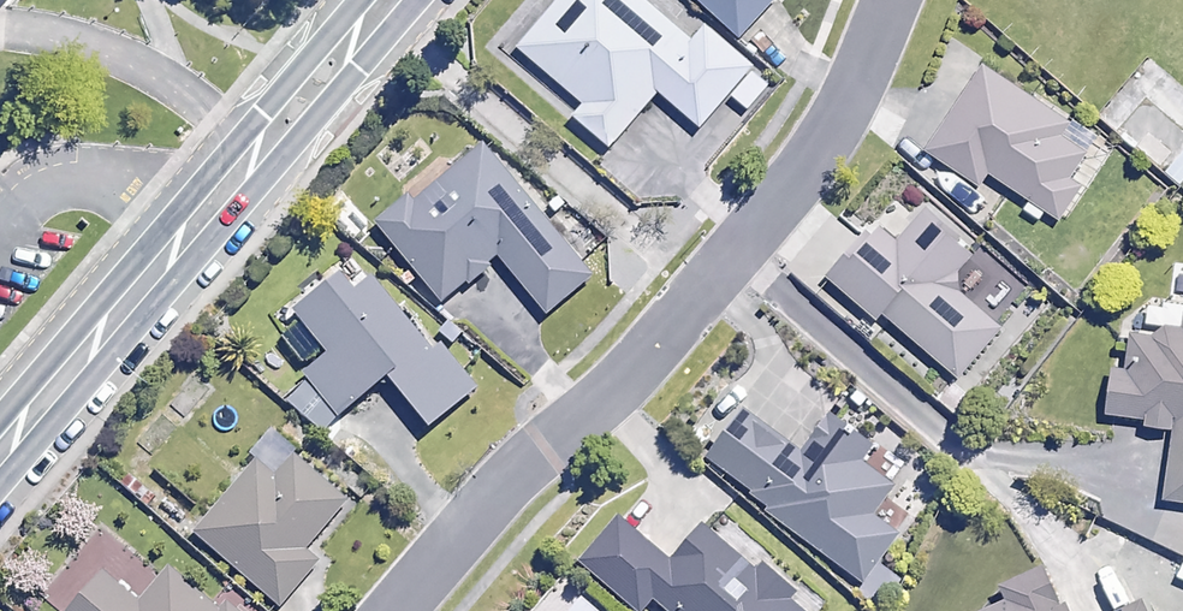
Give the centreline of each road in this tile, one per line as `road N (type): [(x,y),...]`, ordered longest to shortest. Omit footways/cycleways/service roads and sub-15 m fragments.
road 1 (residential): [(394,610),(518,475),(610,394),(804,176),(842,115),(892,0)]
road 2 (tertiary): [(388,0),(0,453)]

